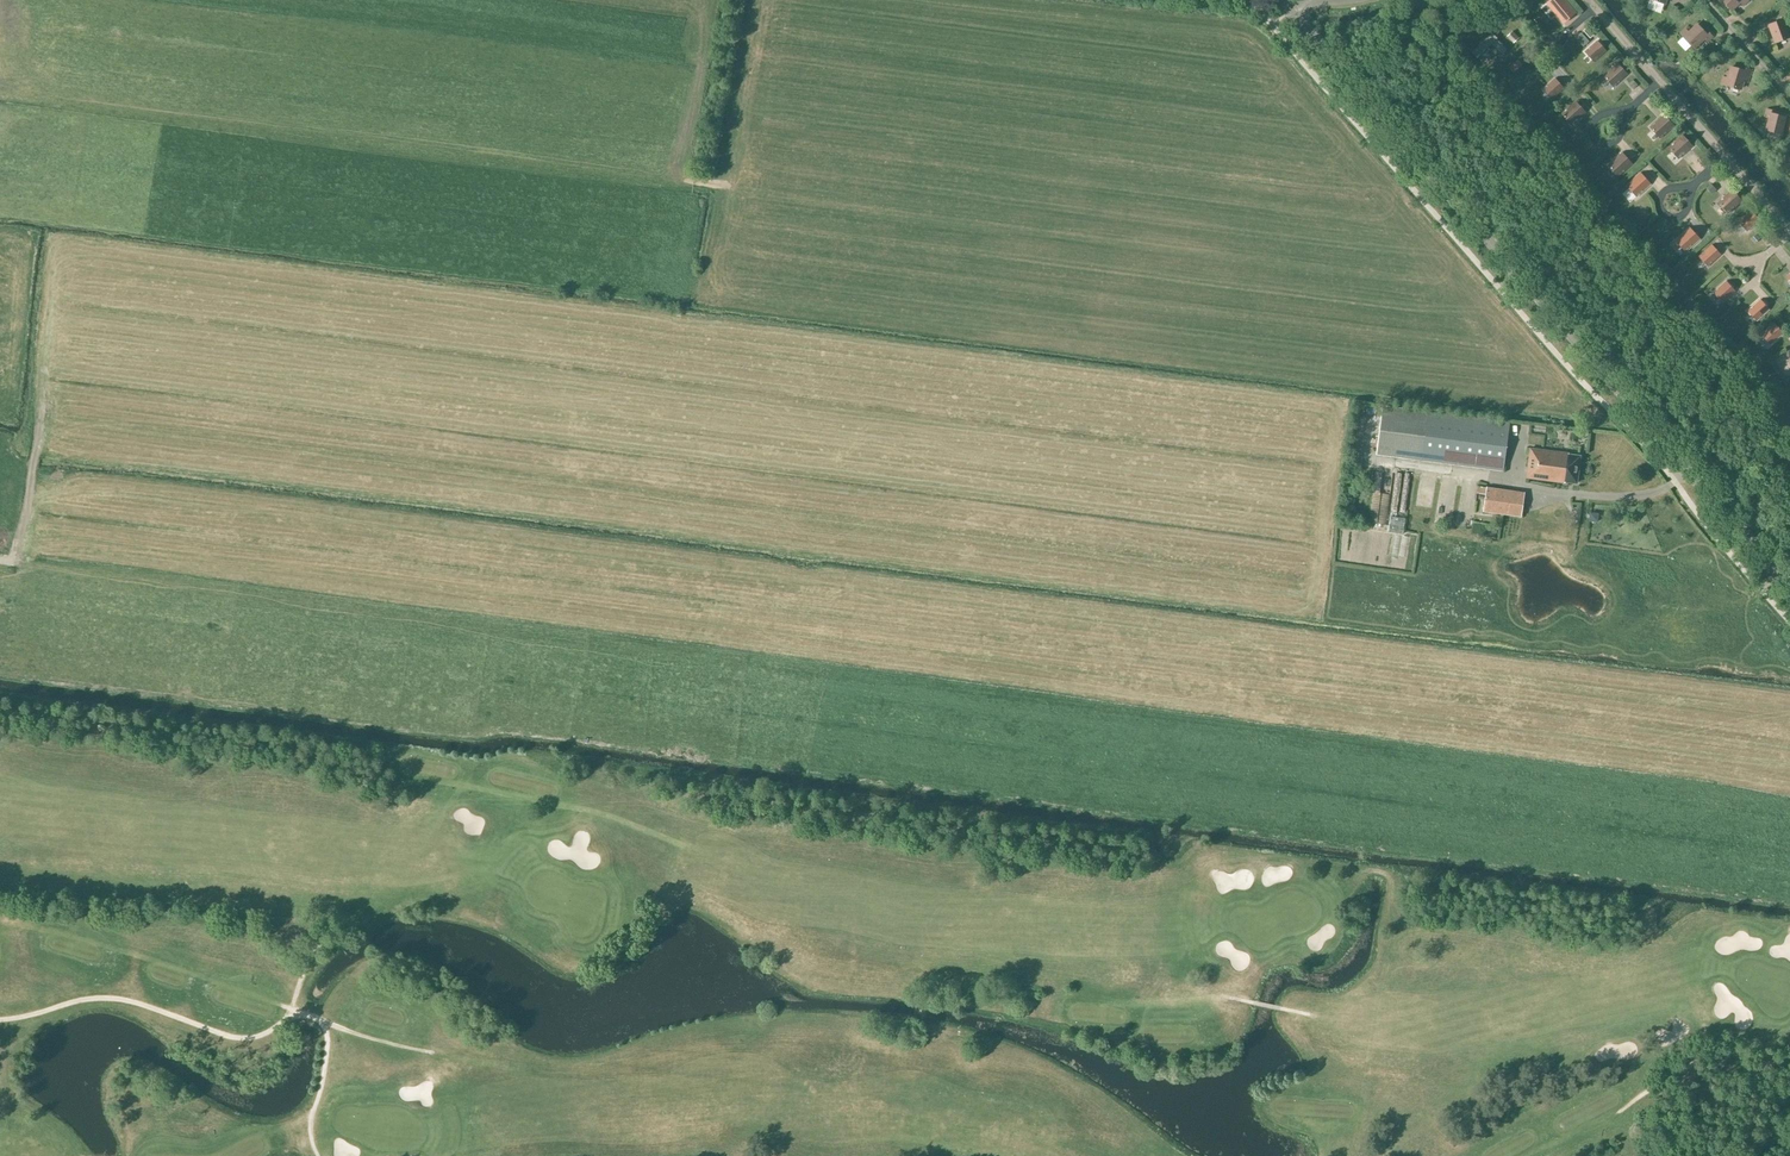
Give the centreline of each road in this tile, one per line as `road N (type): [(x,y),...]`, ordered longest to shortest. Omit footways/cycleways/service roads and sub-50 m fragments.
road 1 (tertiary): [(1789,582),(1291,10)]

